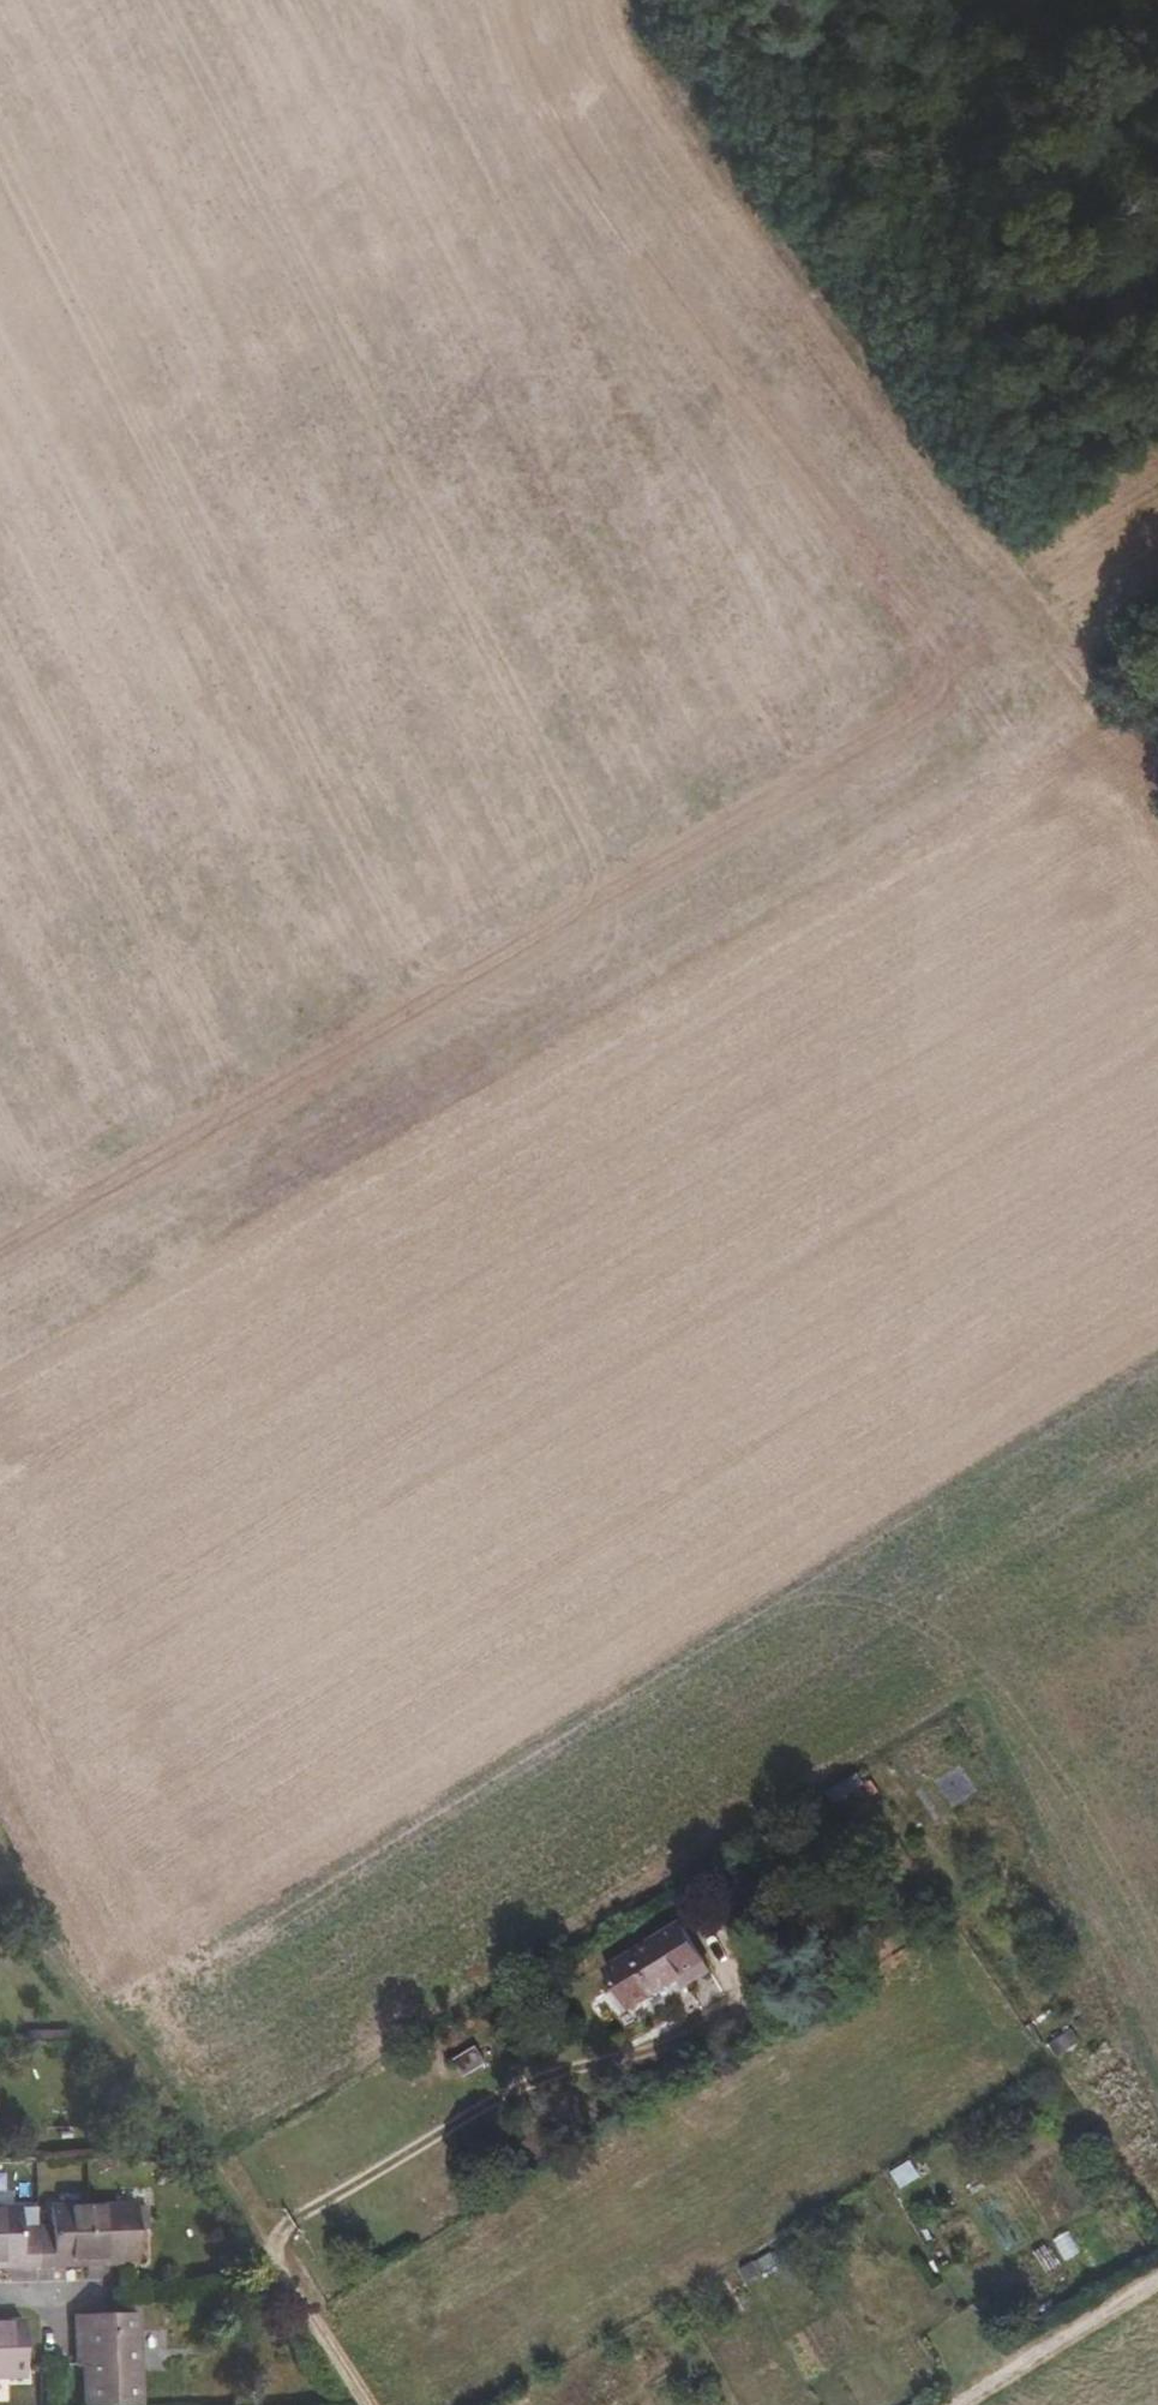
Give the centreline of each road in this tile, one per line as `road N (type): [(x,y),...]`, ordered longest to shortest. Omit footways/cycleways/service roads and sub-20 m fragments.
road 1 (track): [(83,0),(1157,2145)]
road 2 (track): [(0,1812),(371,2404)]
road 3 (track): [(955,2404),(1157,2280)]

